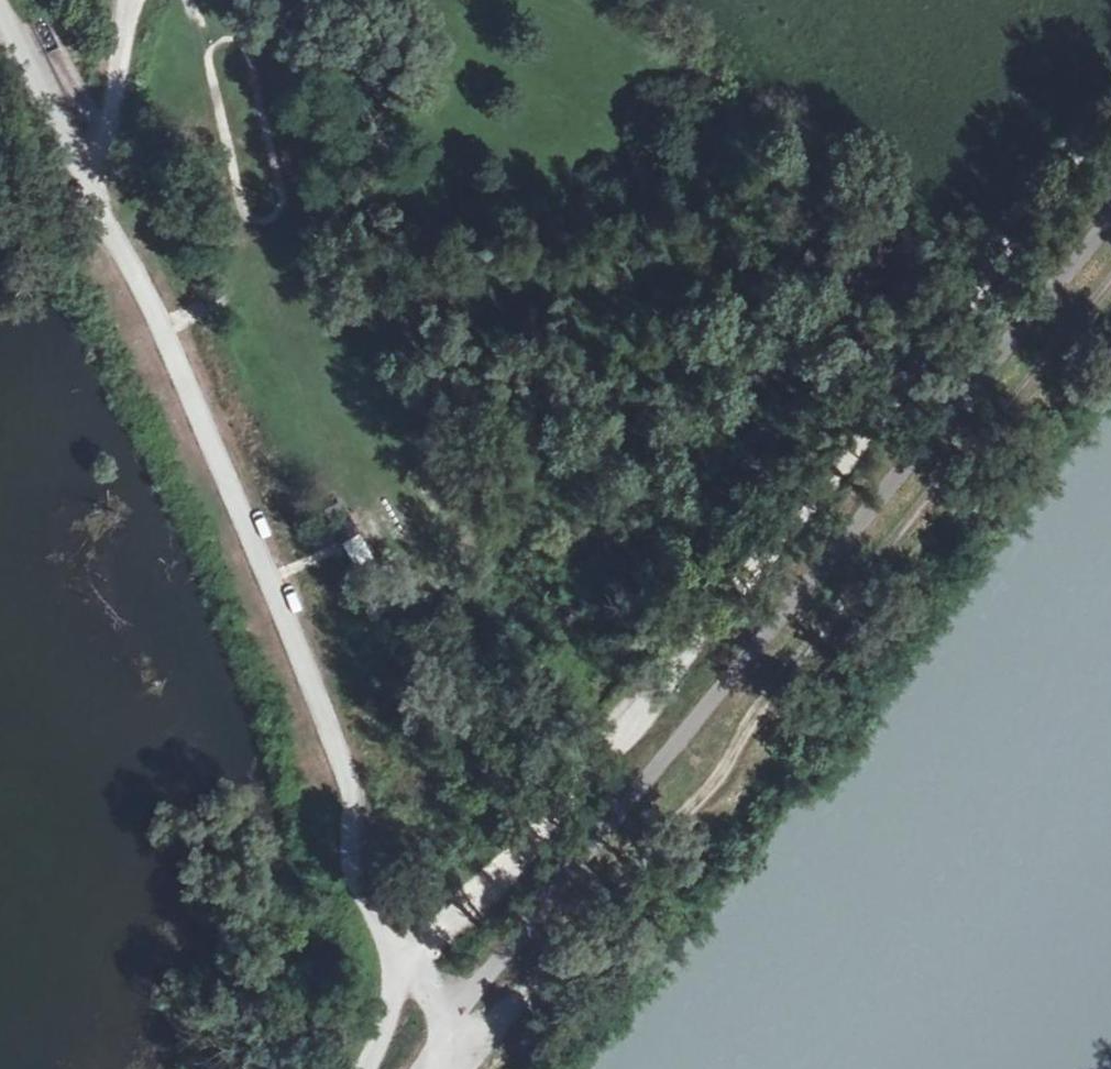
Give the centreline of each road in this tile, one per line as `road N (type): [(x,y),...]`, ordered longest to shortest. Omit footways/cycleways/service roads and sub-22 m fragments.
road 1 (track): [(365,1068),(402,975),(551,822),(983,291),(1110,113)]
road 2 (unclassified): [(402,975),(388,925),(363,892),(352,860),(354,793),(299,652),(147,300),(0,7)]

